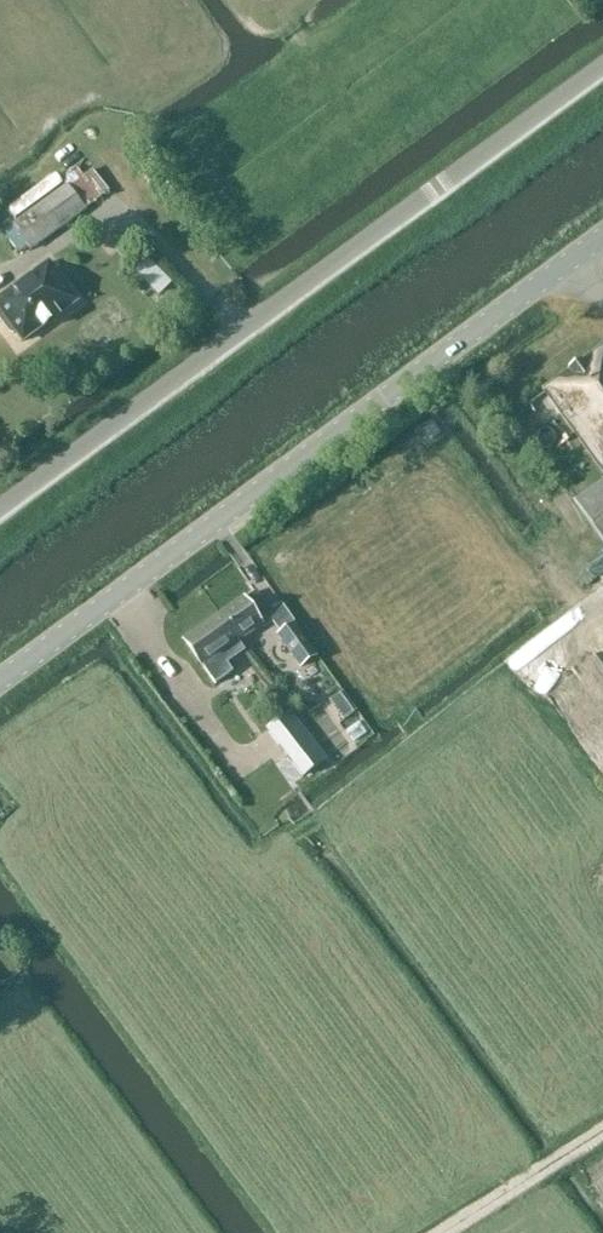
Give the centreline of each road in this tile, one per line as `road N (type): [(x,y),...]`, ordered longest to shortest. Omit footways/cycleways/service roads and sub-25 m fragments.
road 1 (tertiary): [(0,682),(602,240)]
road 2 (unclassified): [(0,509),(602,67)]

